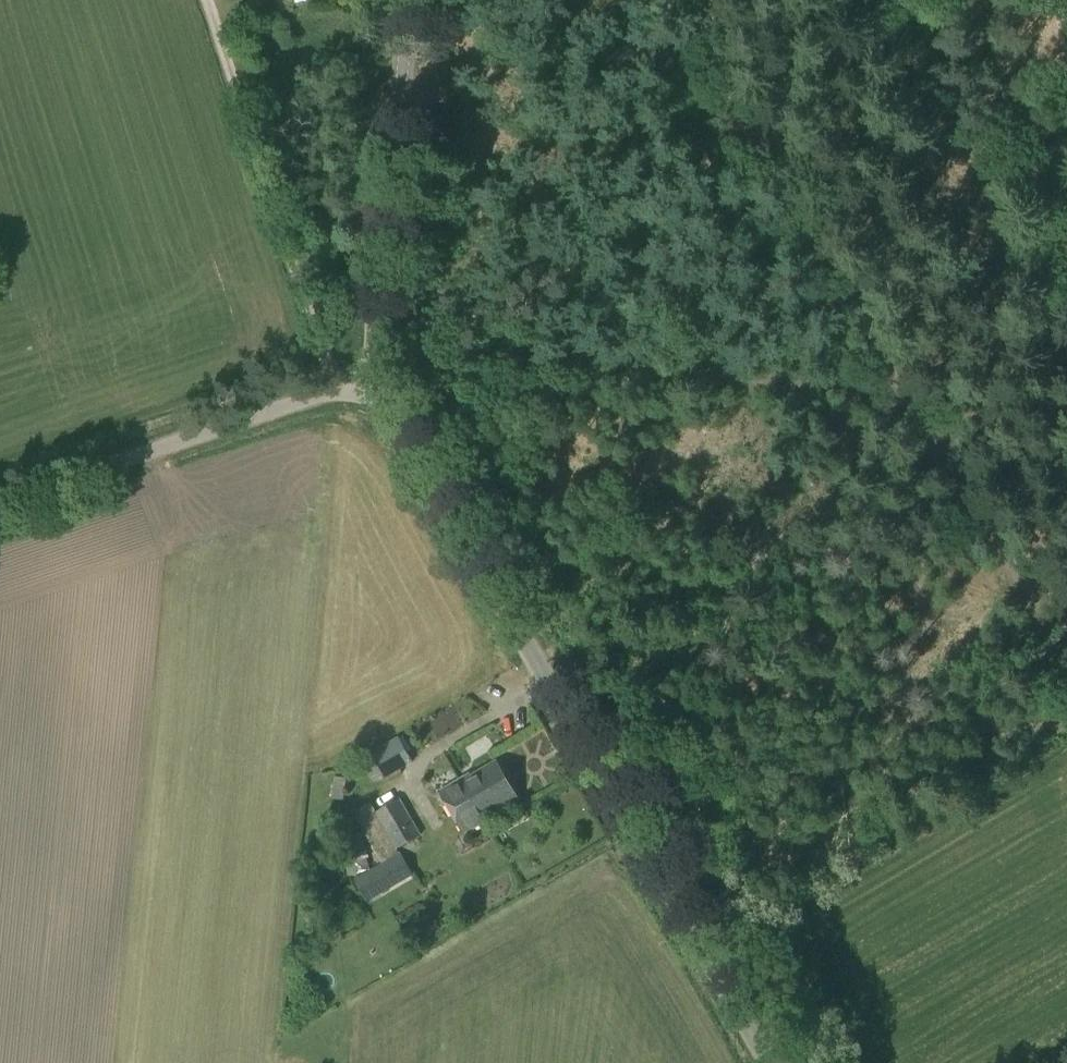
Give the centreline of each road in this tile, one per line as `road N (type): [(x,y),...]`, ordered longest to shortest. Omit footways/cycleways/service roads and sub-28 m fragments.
road 1 (unclassified): [(772,1062),(376,373)]
road 2 (track): [(711,142),(857,375),(1066,683)]
road 3 (track): [(376,373),(450,357),(857,375)]
road 4 (track): [(333,388),(209,0)]
road 5 (unclassified): [(0,501),(376,373)]
road 6 (unclassified): [(376,373),(412,0)]
road 7 (track): [(450,357),(711,142)]

